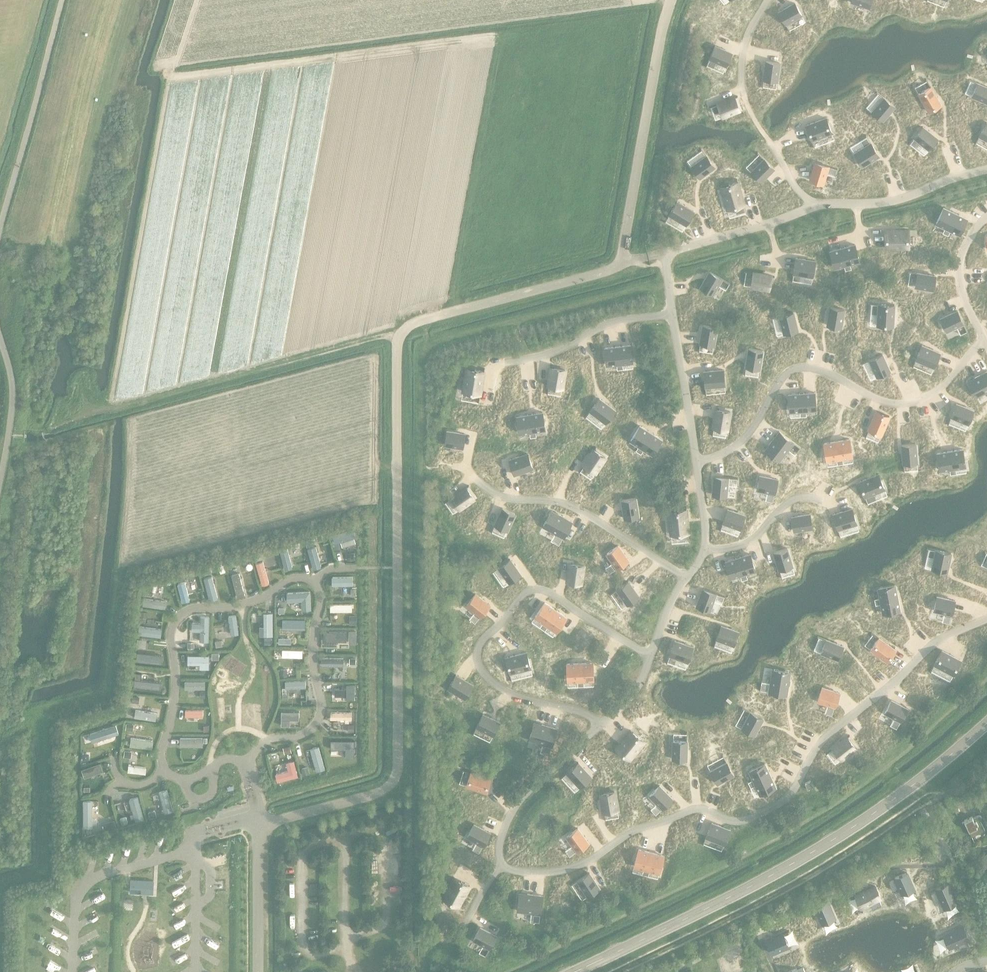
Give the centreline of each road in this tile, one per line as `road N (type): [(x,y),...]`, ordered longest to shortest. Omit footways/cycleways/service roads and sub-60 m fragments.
road 1 (unclassified): [(258,970),(264,829),(389,791),(398,775),(399,337),(417,320),(617,264),(671,0)]
road 2 (tertiary): [(576,971),(805,857),(986,722)]
road 3 (track): [(49,429),(383,335),(399,337)]

